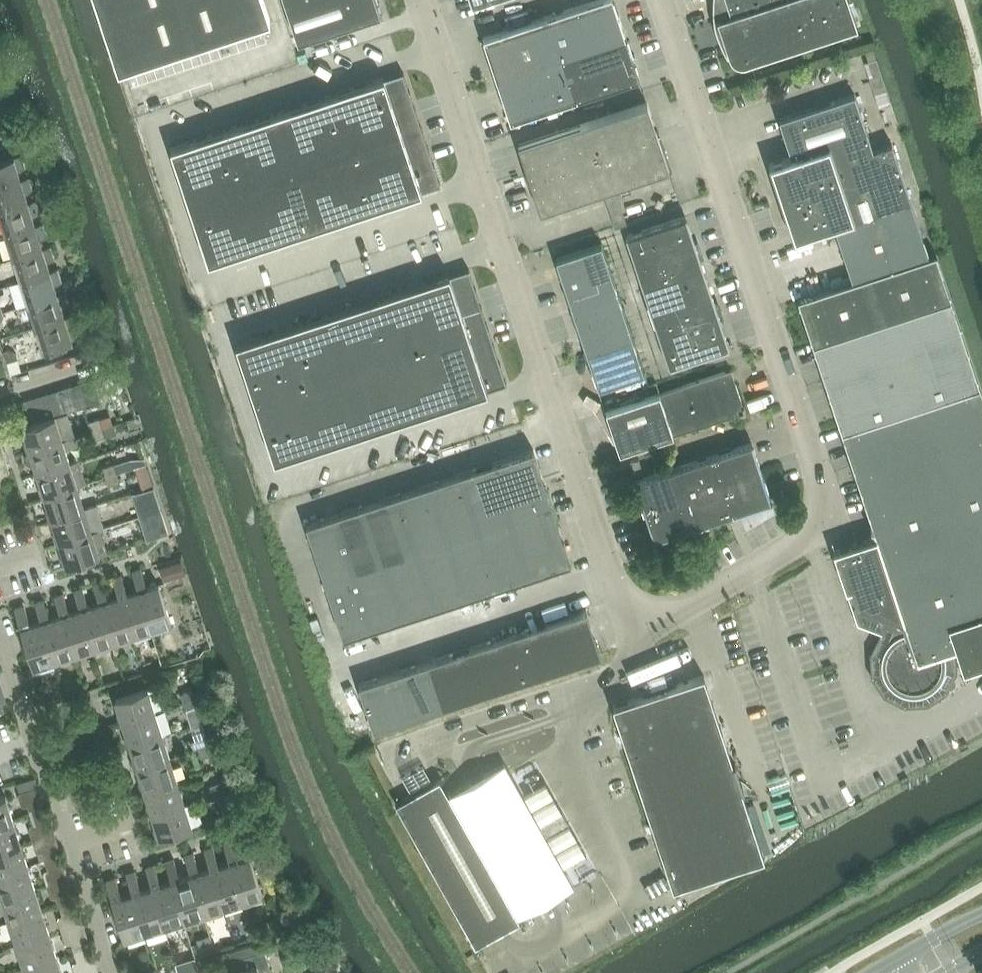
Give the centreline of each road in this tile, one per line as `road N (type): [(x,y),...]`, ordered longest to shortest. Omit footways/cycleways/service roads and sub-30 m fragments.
road 1 (unclassified): [(647,614),(697,604),(809,536),(822,504),(817,466),(663,0)]
road 2 (unclassified): [(647,614),(615,584),(420,0)]
road 3 (residential): [(114,972),(71,843)]

